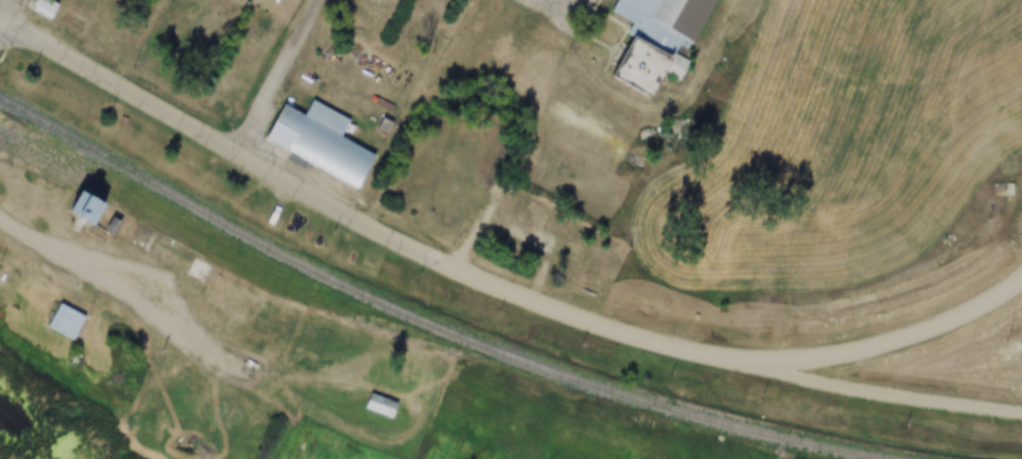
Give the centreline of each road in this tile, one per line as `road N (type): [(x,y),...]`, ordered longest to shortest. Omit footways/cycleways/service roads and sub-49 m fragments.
road 1 (tertiary): [(454,265),(0,19)]
road 2 (tertiary): [(743,361),(660,343),(454,265)]
road 3 (tertiary): [(743,361),(867,350),(1021,281)]
road 4 (residential): [(1021,409),(743,361)]
road 5 (residential): [(234,149),(319,0)]

